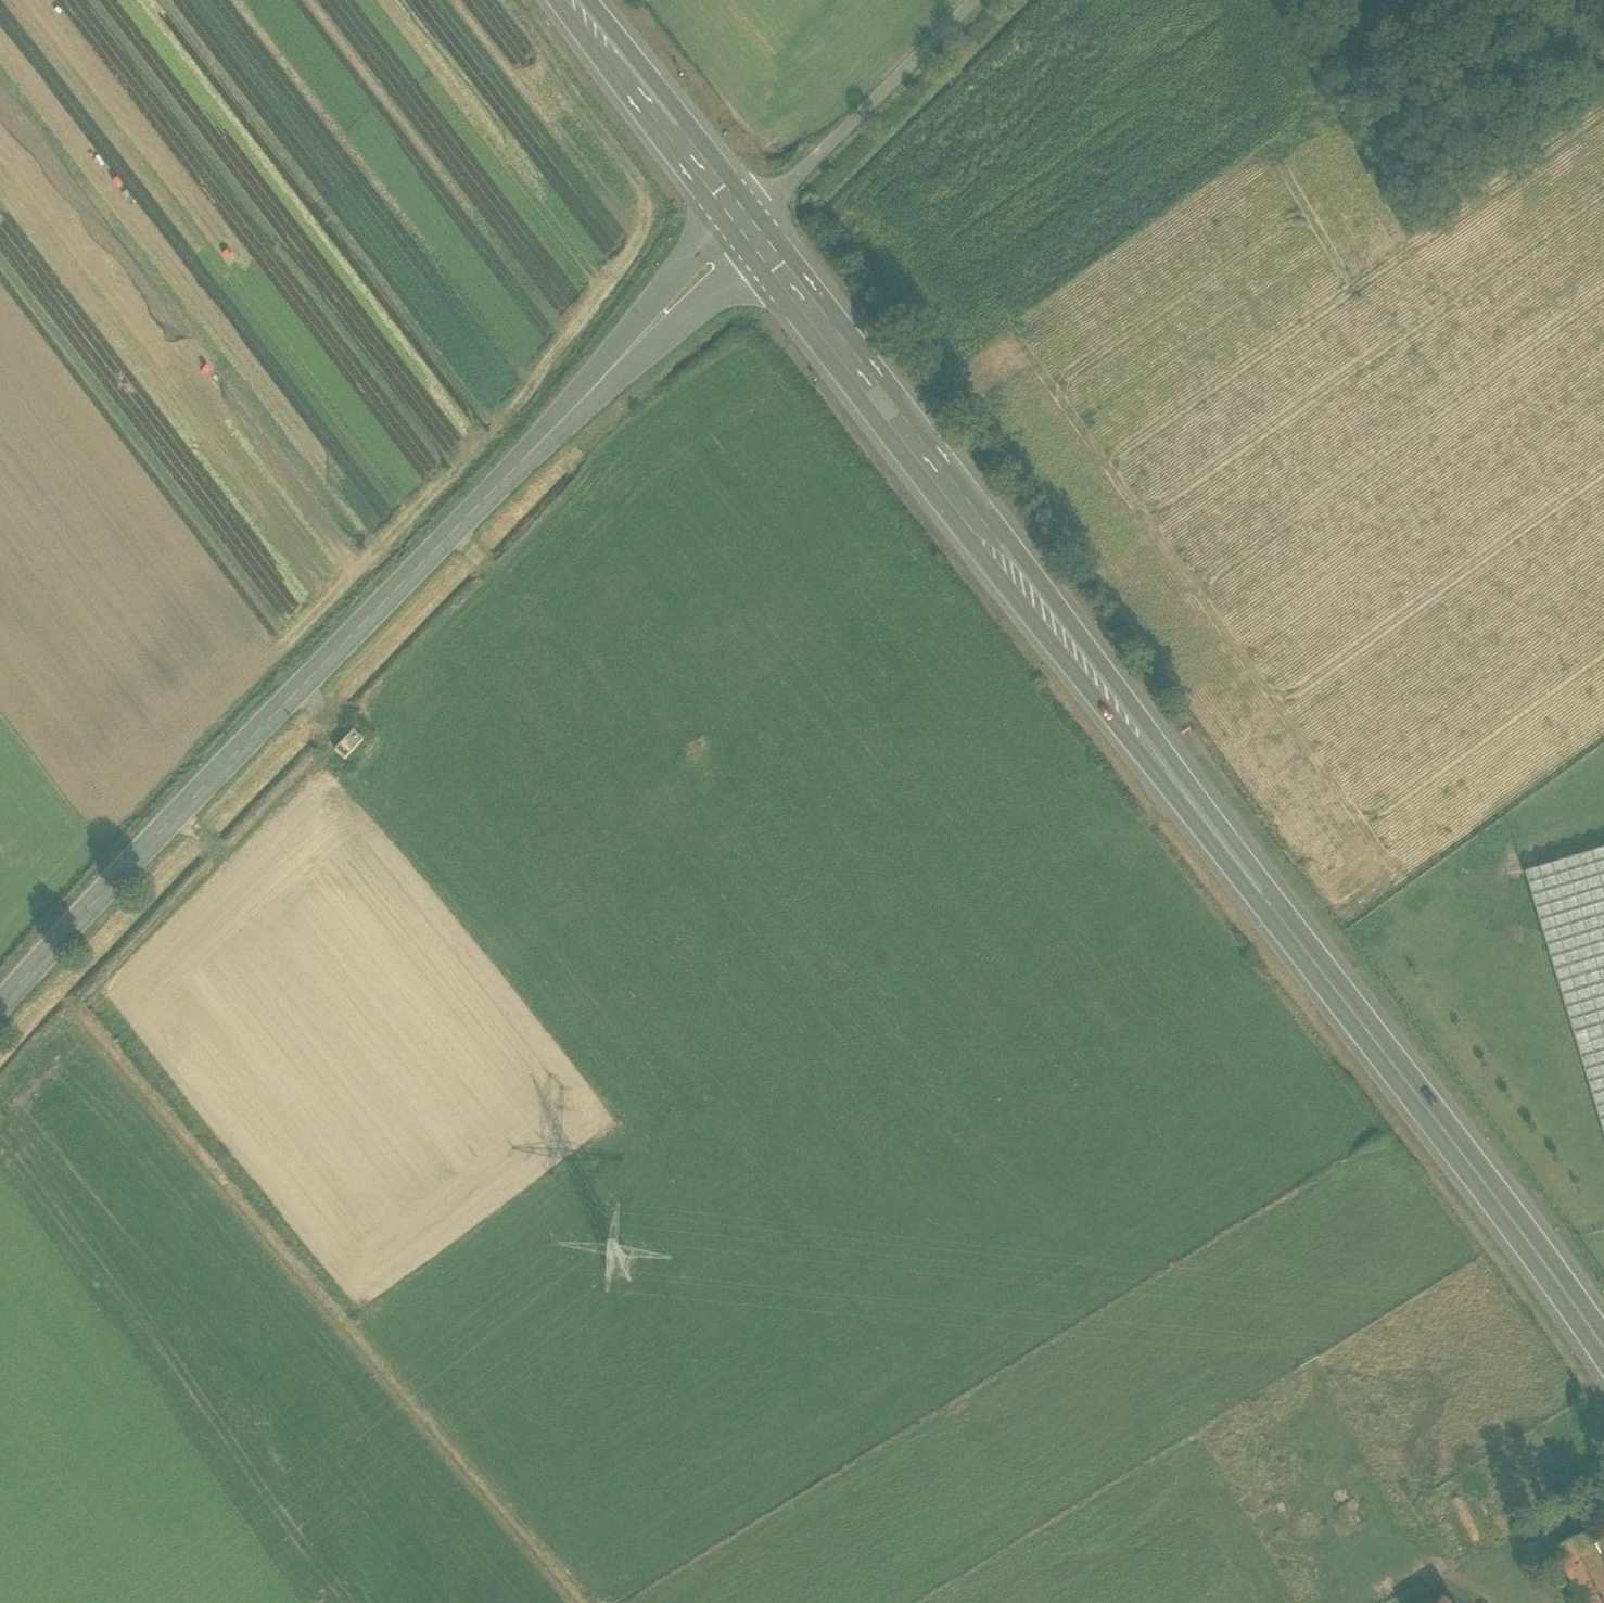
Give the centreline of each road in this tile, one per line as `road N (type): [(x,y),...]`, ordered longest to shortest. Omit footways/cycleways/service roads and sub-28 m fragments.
road 1 (secondary): [(1603,1349),(1547,1260),(746,230)]
road 2 (tertiary): [(0,1006),(746,230)]
road 3 (unclassified): [(975,0),(746,230)]
road 4 (secondary): [(746,230),(569,0)]

